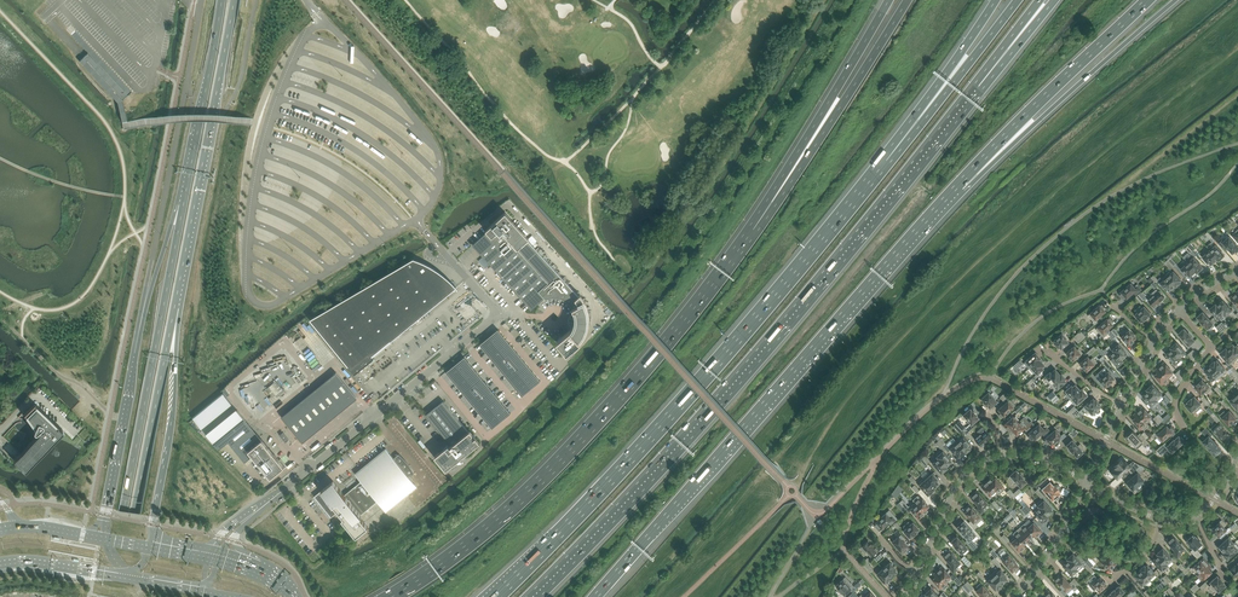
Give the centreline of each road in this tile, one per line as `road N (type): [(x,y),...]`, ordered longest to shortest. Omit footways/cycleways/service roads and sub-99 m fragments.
road 1 (motorway): [(526,596),(749,360),(975,84)]
road 2 (motorway): [(887,160),(647,440),(495,596)]
road 3 (motorway): [(595,596),(957,186)]
road 4 (motorway): [(744,243),(671,338),(545,476),(391,596)]
road 5 (primary): [(183,207),(107,596)]
road 6 (unclassified): [(266,504),(493,321),(494,309),(452,262)]
road 7 (primary): [(183,207),(147,302),(105,515)]
road 8 (primary): [(175,308),(234,0)]
road 9 (primary): [(118,596),(175,308)]
road 10 (motorway): [(907,0),(744,243)]
road 11 (motorway): [(957,186),(1176,0)]
road 12 (motorway): [(889,0),(744,243)]
road 13 (motorway): [(957,186),(1147,0)]
road 14 (primary): [(148,548),(171,424),(175,308)]
road 15 (primary): [(222,0),(183,207)]
road 16 (motorway): [(1018,0),(887,160)]
road 17 (motorway): [(996,0),(887,160)]
road 18 (residential): [(917,572),(961,479),(1002,455)]
road 19 (residential): [(1016,596),(1085,483)]

